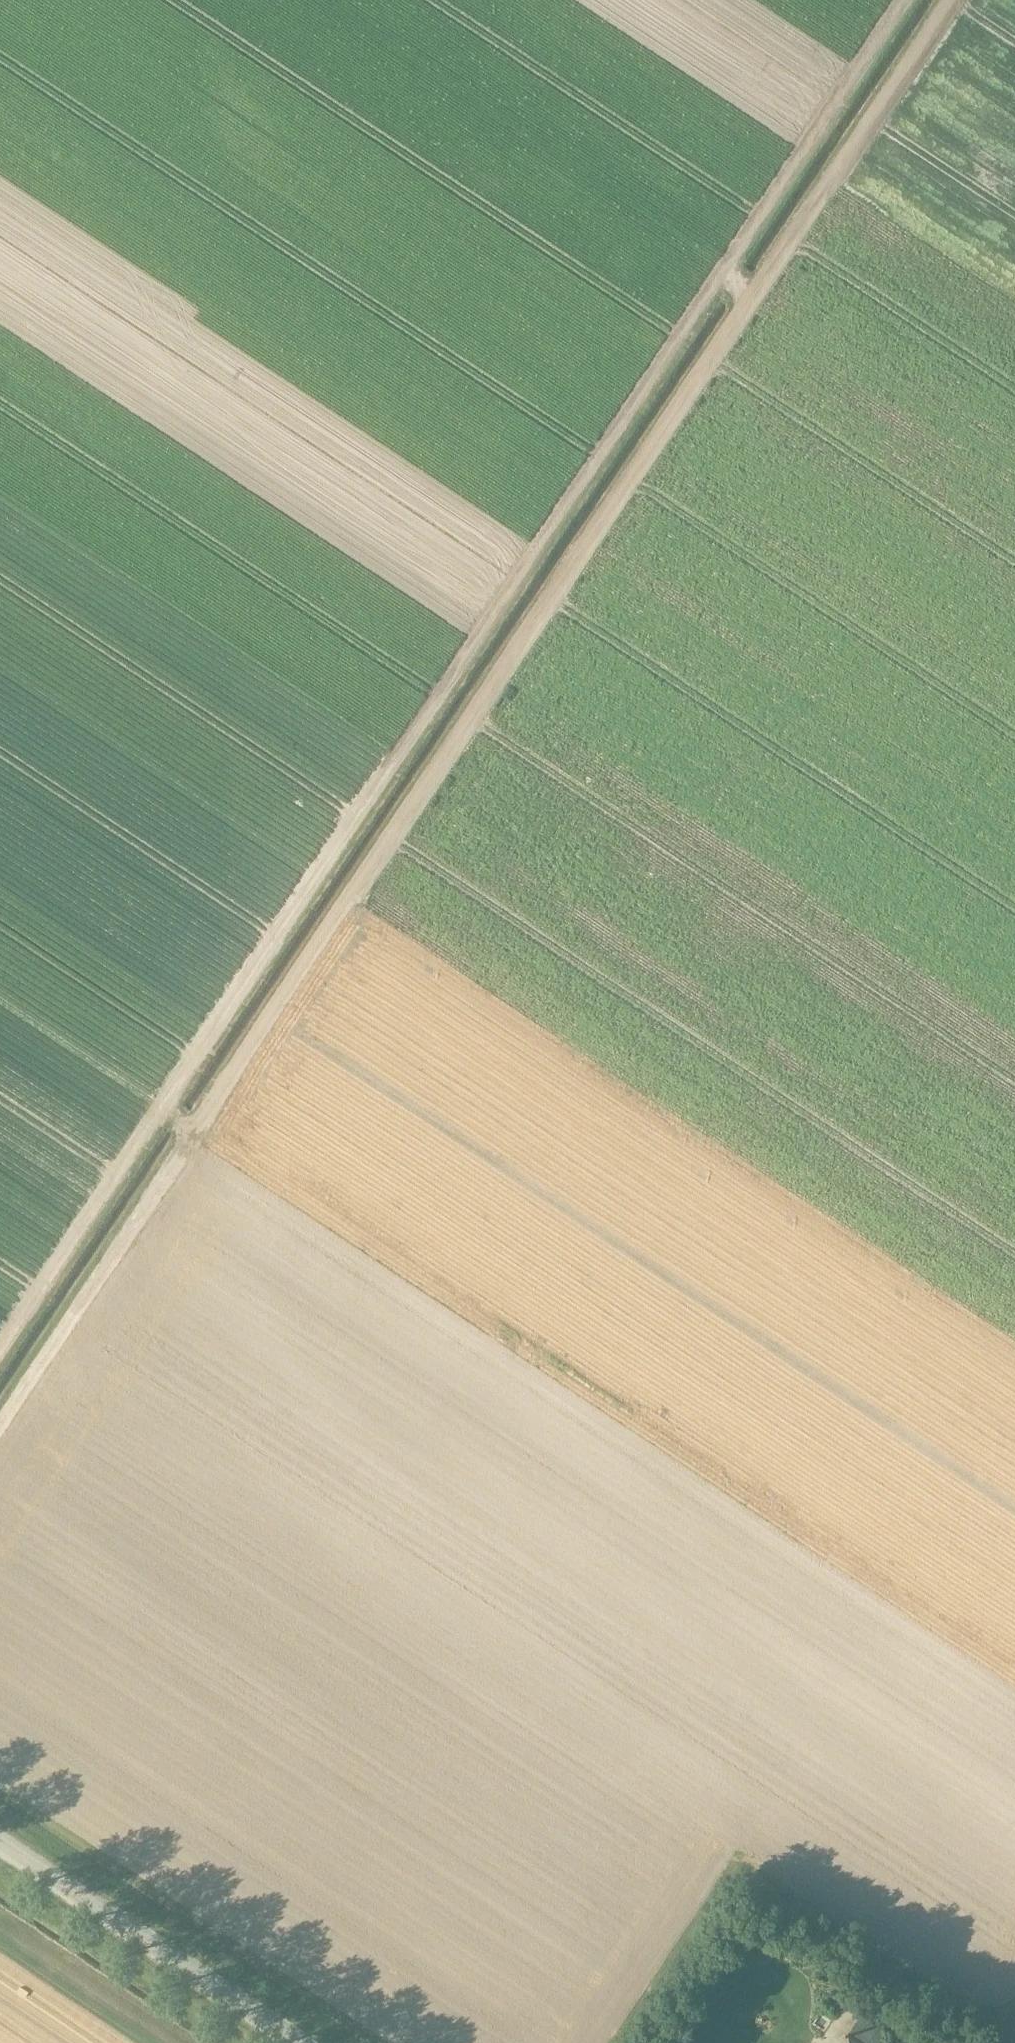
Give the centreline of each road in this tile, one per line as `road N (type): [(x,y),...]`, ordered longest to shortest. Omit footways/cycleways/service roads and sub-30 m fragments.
road 1 (secondary): [(299,2042),(0,1843)]

